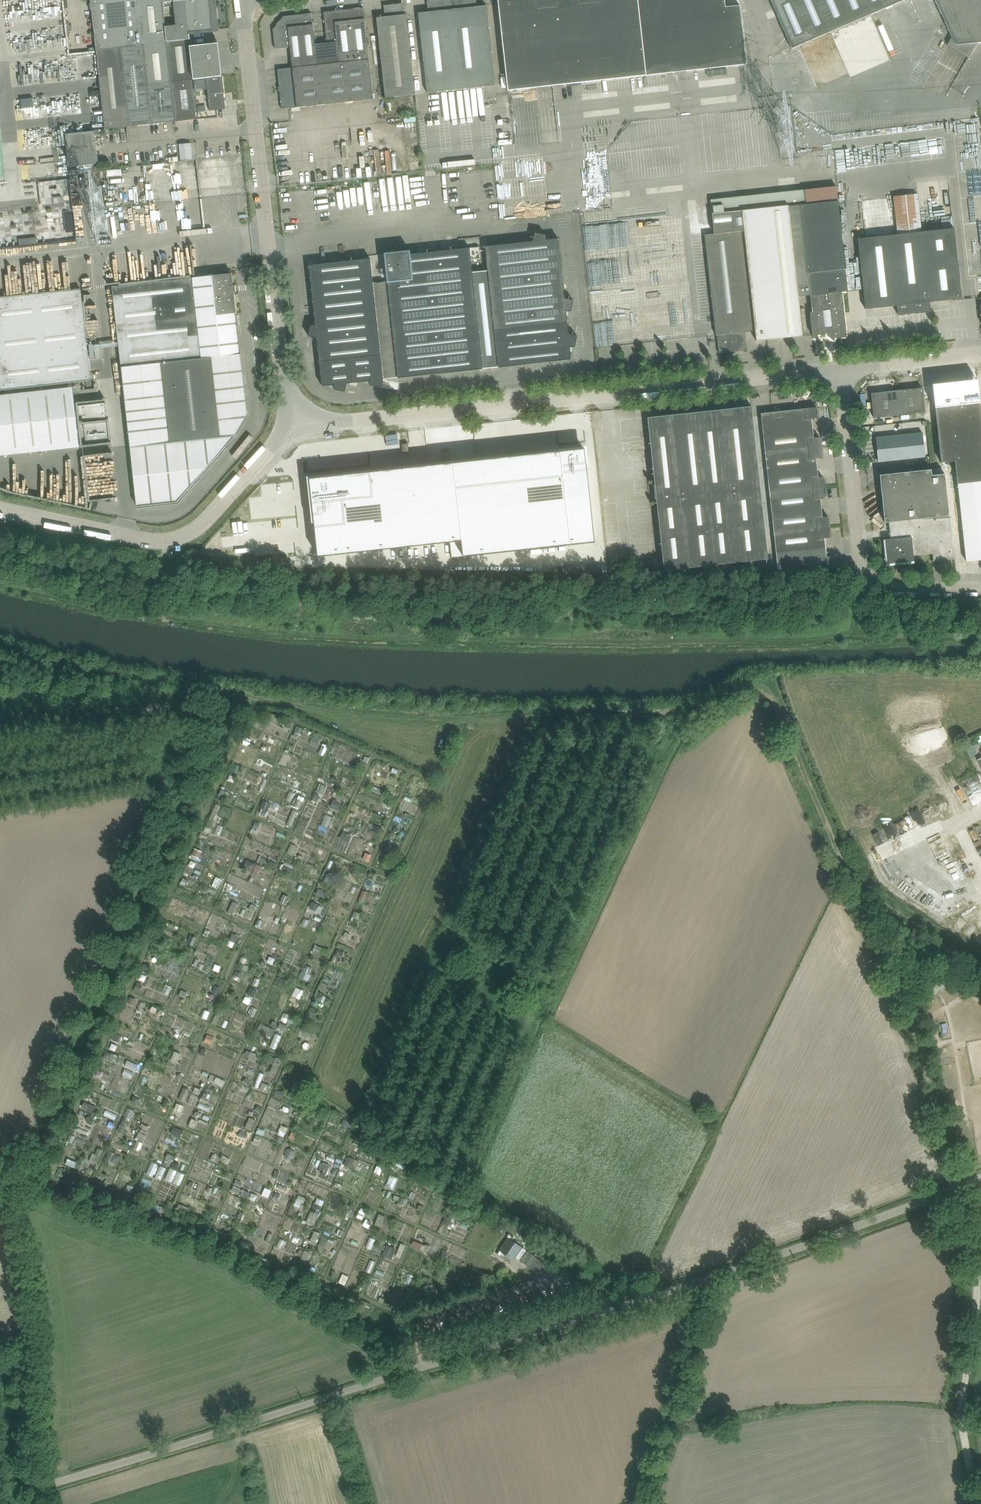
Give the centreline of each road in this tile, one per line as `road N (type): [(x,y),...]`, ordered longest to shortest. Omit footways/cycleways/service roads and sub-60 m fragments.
road 1 (unclassified): [(38,1477),(711,1277),(980,1174)]
road 2 (track): [(268,627),(289,609),(980,632)]
road 3 (unclassified): [(297,411),(316,420),(514,404),(840,364)]
road 4 (track): [(0,1191),(33,1162),(217,696)]
road 5 (unclassified): [(297,411),(284,385),(244,0)]
road 6 (unclassified): [(0,509),(160,542),(180,538),(288,431),(297,411)]
road 7 (unclassified): [(980,583),(875,582),(866,571),(840,364)]
road 8 (track): [(959,1185),(980,1268),(963,1382),(978,1503)]
road 9 (unclassified): [(38,1477),(28,1264),(0,1187)]
road 10 (track): [(621,1306),(564,1283),(490,1303),(422,1324),(415,1335),(418,1368)]
road 11 (track): [(642,1503),(711,1277)]
road 12 (track): [(0,718),(217,696)]
road 13 (unclassified): [(840,364),(980,350)]

